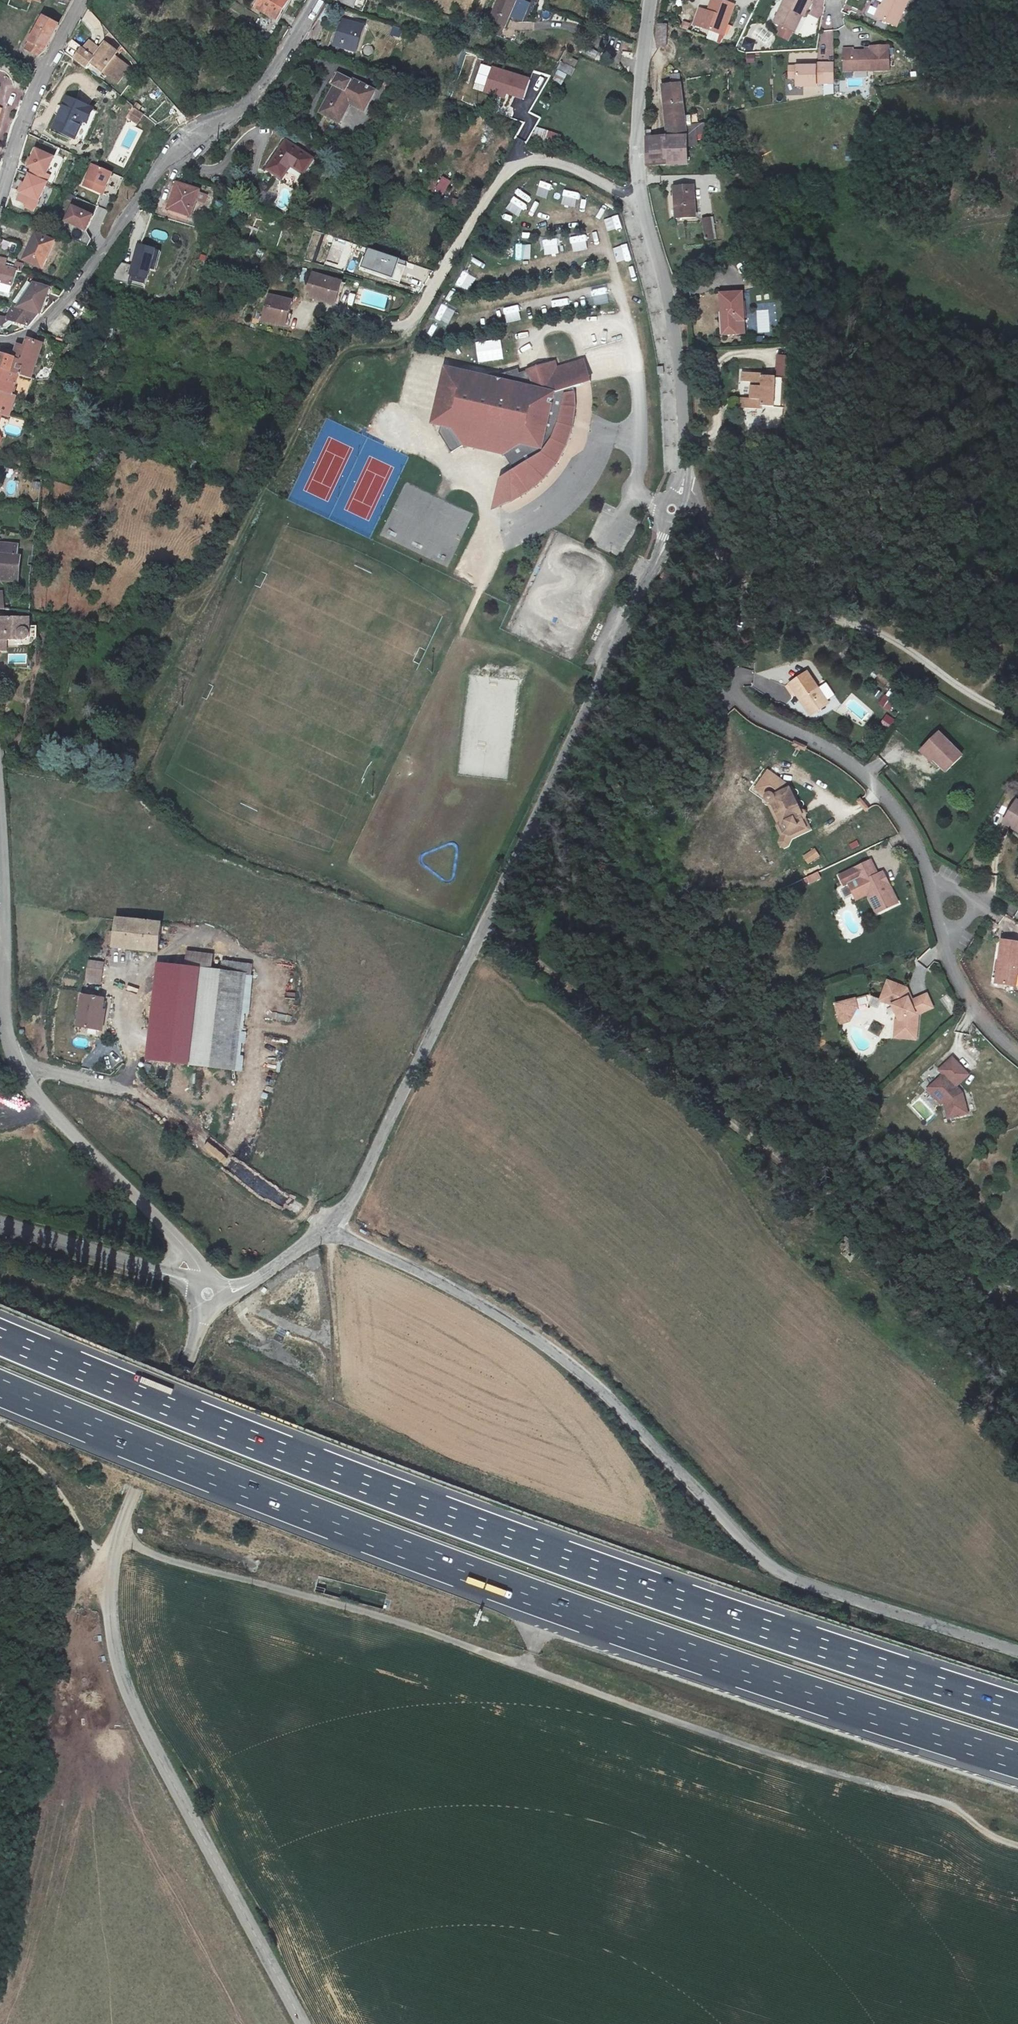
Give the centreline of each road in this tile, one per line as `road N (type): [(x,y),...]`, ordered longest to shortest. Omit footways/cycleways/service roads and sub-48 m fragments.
road 1 (motorway): [(1017,1711),(537,1548),(0,1336)]
road 2 (motorway): [(0,1389),(525,1596),(1017,1762)]
road 3 (track): [(116,1539),(416,1624),(879,1788),(943,1798),(984,1837),(1017,1844)]
road 4 (unclassified): [(1017,1653),(783,1574),(548,1348),(325,1227)]
road 5 (unclassified): [(325,1227),(352,1199),(577,745),(681,493)]
road 6 (tertiary): [(303,2023),(138,1716),(112,1630),(116,1539),(209,1293)]
road 7 (unclassified): [(0,788),(8,1044),(38,1098),(192,1256),(209,1293)]
road 8 (residential): [(927,874),(909,827),(880,784),(741,700),(727,675),(742,629),(735,583),(692,494),(681,493)]
road 9 (unclassified): [(318,0),(242,109),(159,169),(49,318),(0,342)]
road 10 (residential): [(328,315),(400,328),(490,191),(530,160),(555,161),(642,203)]
road 11 (track): [(1017,716),(896,642),(735,583)]
road 12 (unclassified): [(681,493),(687,425),(642,203)]
road 13 (unclassified): [(0,1223),(209,1293)]
road 14 (unclassified): [(0,189),(14,133),(83,0)]
road 15 (unclassified): [(642,203),(638,153),(651,0)]
road 16 (track): [(0,1446),(42,1474),(110,1561)]
road 17 (unclassified): [(325,1227),(249,1284),(209,1293)]
road 18 (residential): [(1017,1057),(965,1000),(947,955)]
road 19 (residential): [(947,955),(981,903),(927,874)]

